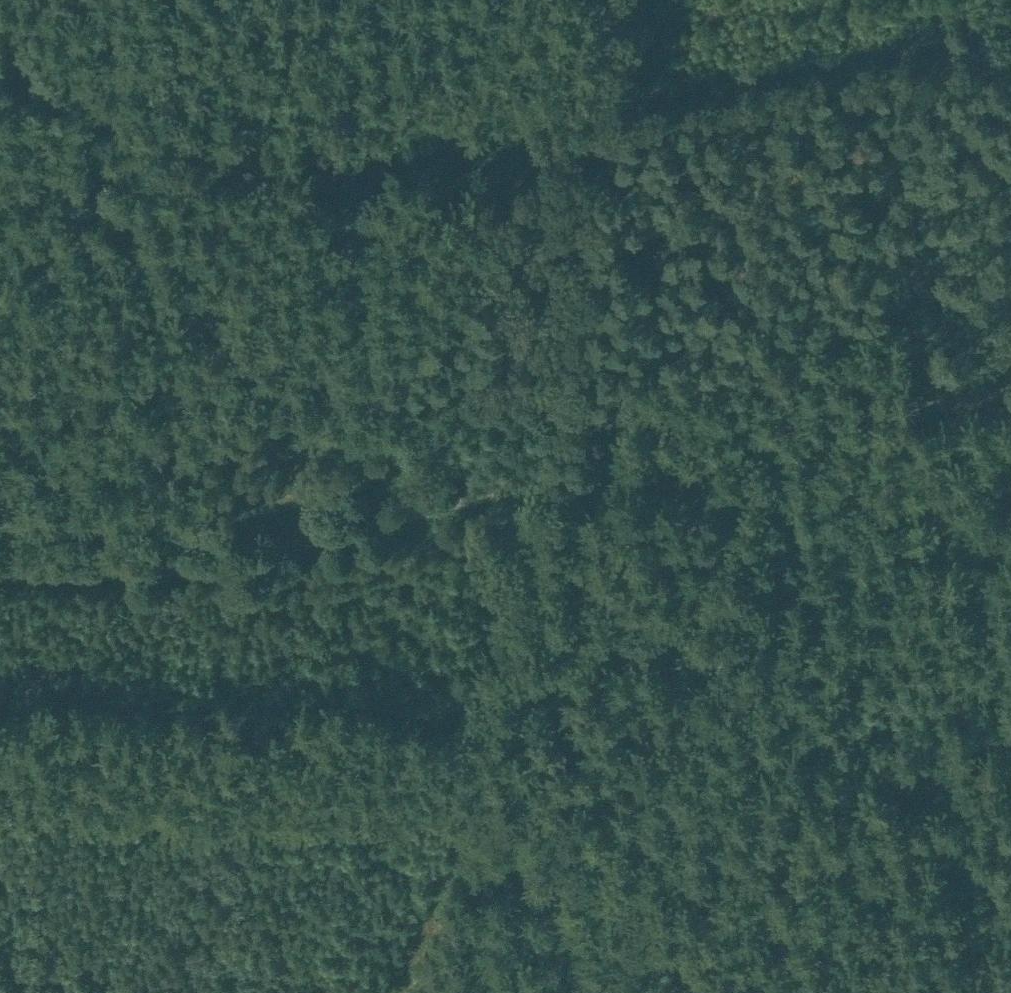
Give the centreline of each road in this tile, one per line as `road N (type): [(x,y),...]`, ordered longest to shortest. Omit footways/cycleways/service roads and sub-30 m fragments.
road 1 (unclassified): [(0,572),(194,565),(556,477),(1010,391)]
road 2 (track): [(602,0),(556,477)]
road 3 (track): [(593,97),(939,0)]

